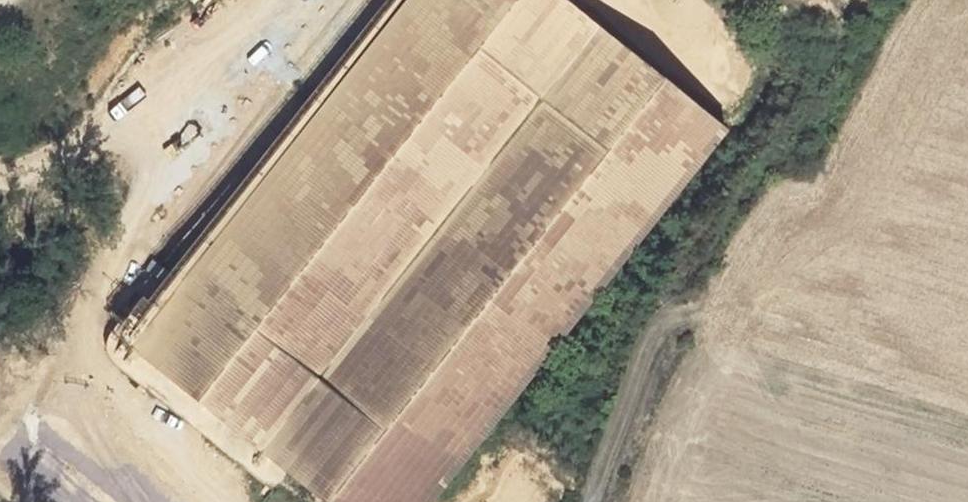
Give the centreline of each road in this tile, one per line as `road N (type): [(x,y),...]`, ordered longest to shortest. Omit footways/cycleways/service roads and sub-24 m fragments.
road 1 (track): [(698,309),(662,314),(593,501)]

